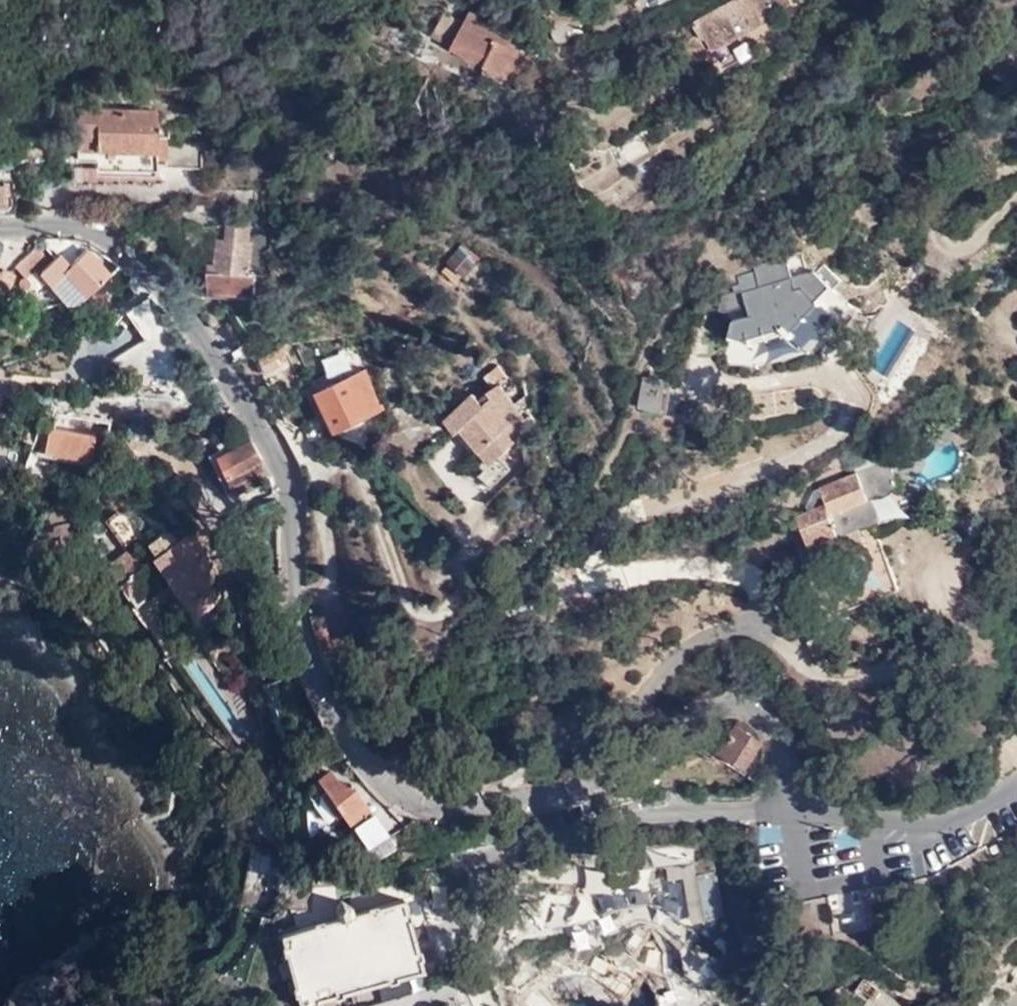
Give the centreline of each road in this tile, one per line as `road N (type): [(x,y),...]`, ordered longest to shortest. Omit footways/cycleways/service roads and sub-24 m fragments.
road 1 (residential): [(0,230),(98,235),(152,277),(199,334),(283,475),(294,608),(312,668),(366,763),(389,786),(445,809),(491,809),(581,785),(667,720),(740,710),(763,722),(781,746),(783,810)]
road 2 (residential): [(454,865),(641,817),(783,810)]
road 3 (residential): [(783,810),(951,819),(1016,786)]

